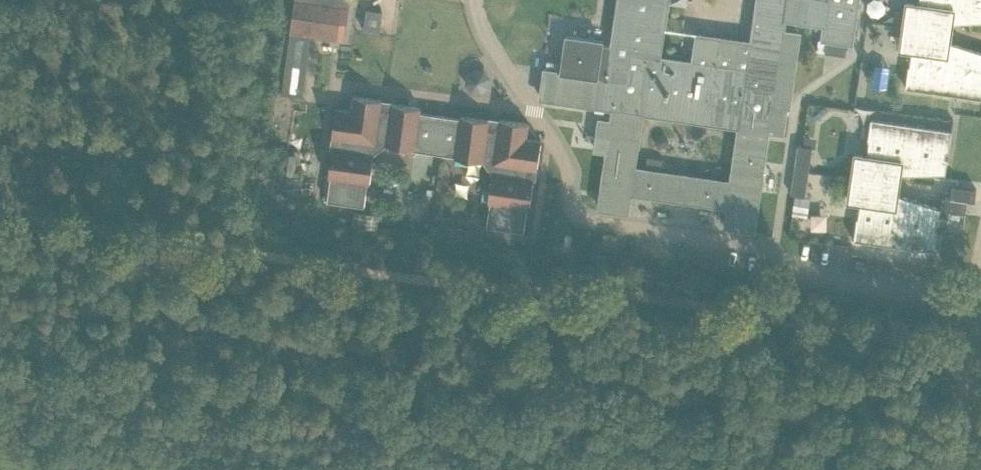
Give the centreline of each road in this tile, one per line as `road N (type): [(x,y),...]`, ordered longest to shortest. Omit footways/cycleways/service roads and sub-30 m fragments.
road 1 (track): [(0,216),(493,288),(637,295),(874,334),(969,368)]
road 2 (residential): [(970,469),(969,368),(980,292)]

